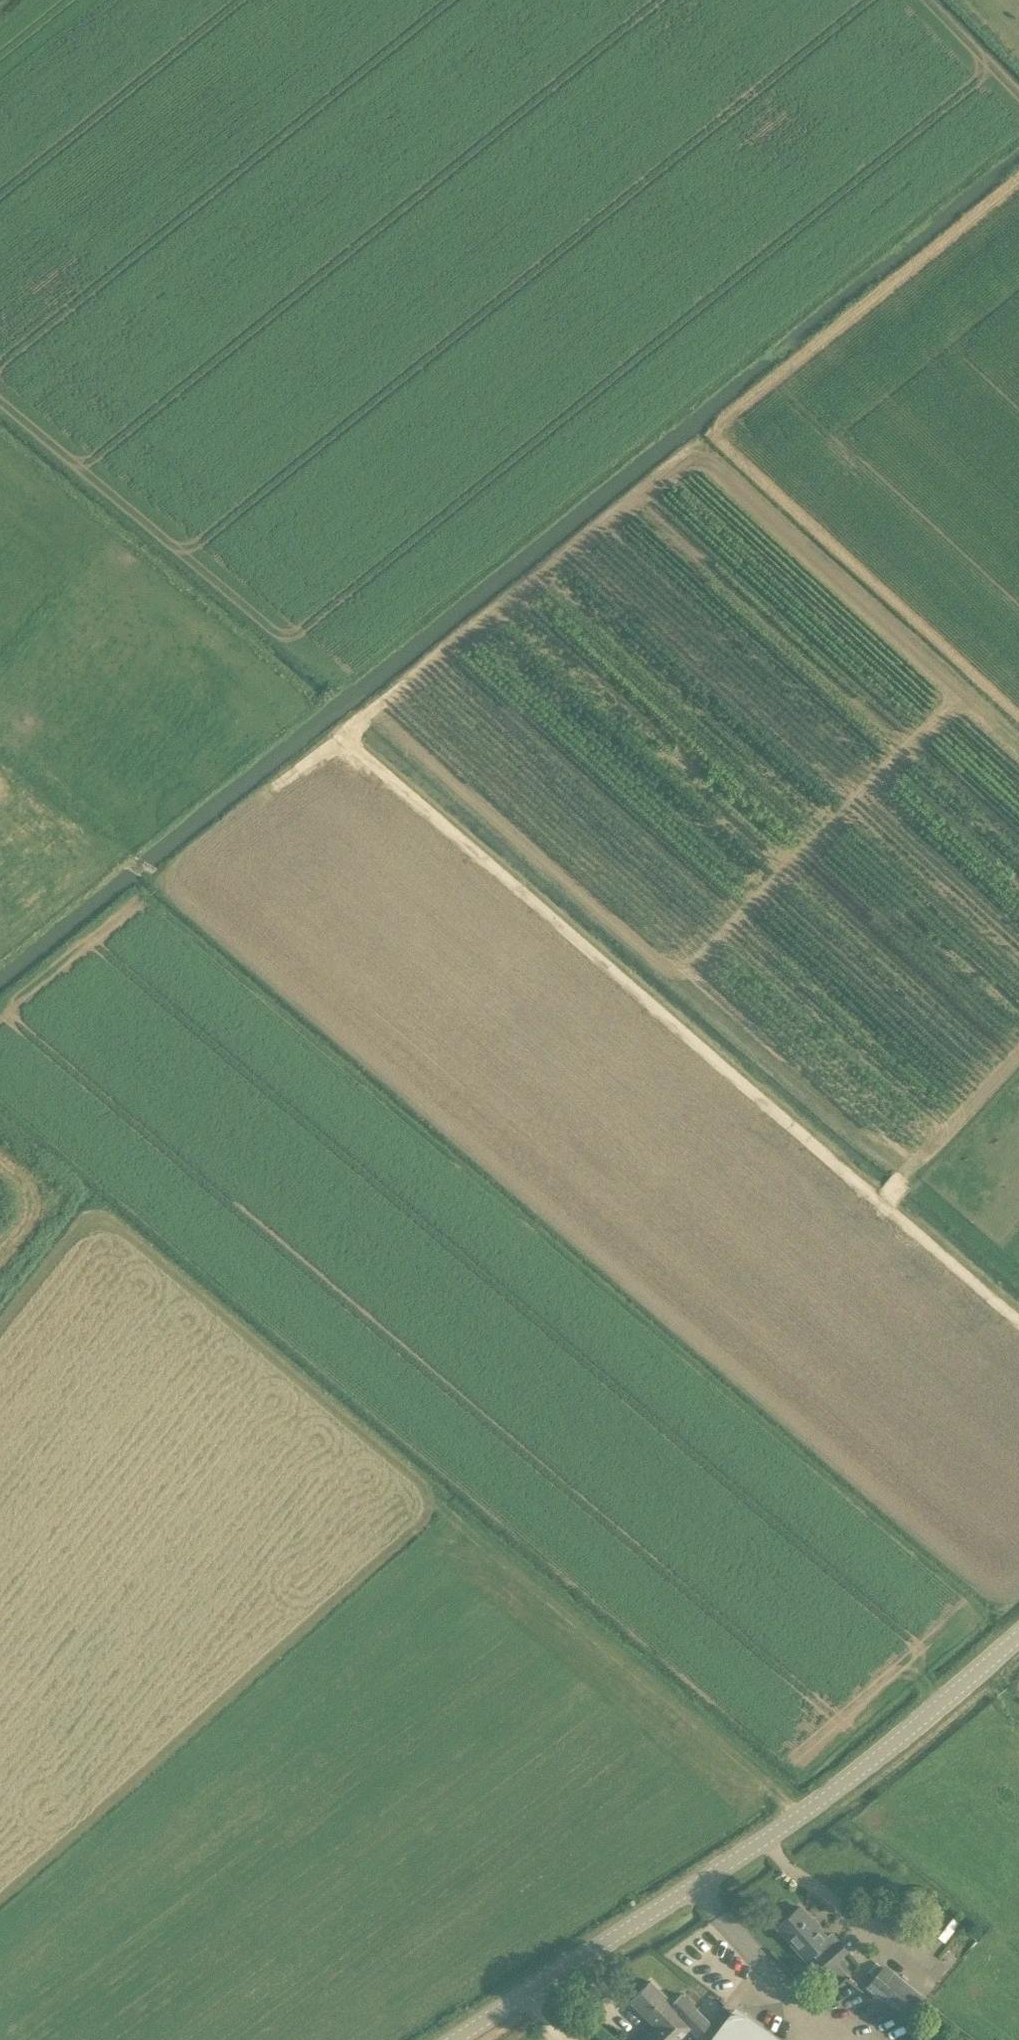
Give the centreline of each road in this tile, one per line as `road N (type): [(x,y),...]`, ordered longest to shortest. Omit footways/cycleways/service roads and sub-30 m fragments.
road 1 (unclassified): [(1018,1637),(807,1810),(457,2039)]

